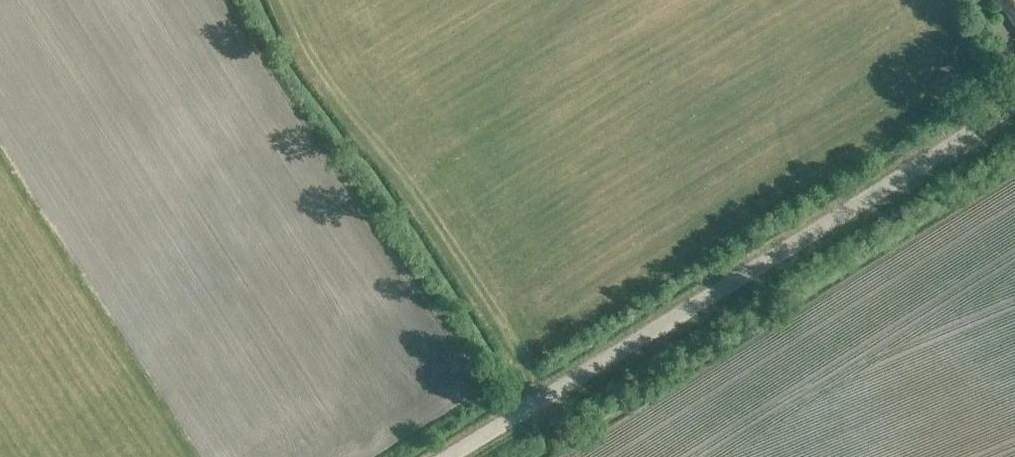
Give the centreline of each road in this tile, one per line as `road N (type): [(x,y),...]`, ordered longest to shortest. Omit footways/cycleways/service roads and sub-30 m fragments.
road 1 (unclassified): [(449,456),(1014,104)]

